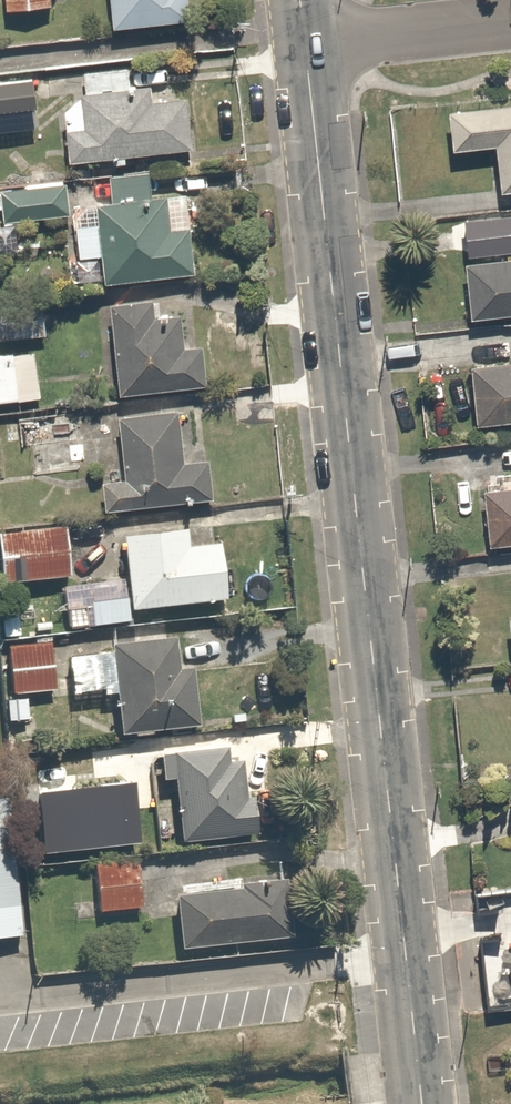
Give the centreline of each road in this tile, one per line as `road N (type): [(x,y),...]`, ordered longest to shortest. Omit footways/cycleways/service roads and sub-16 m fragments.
road 1 (tertiary): [(306,43),(422,1103)]
road 2 (residential): [(306,43),(510,22)]

